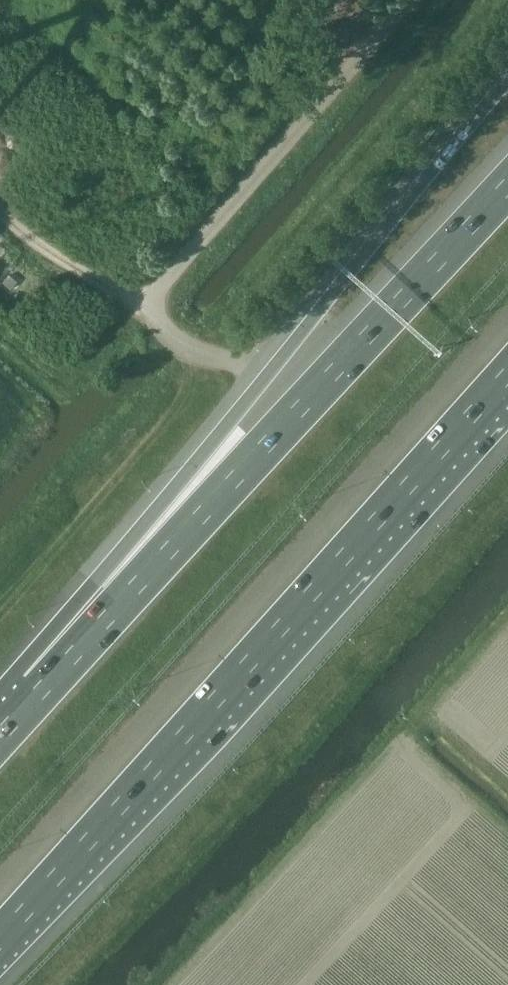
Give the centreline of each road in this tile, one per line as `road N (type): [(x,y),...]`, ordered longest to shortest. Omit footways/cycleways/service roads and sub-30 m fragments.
road 1 (motorway): [(507,80),(232,419),(45,686)]
road 2 (motorway): [(0,940),(507,373)]
road 3 (motorway): [(507,186),(45,686)]

